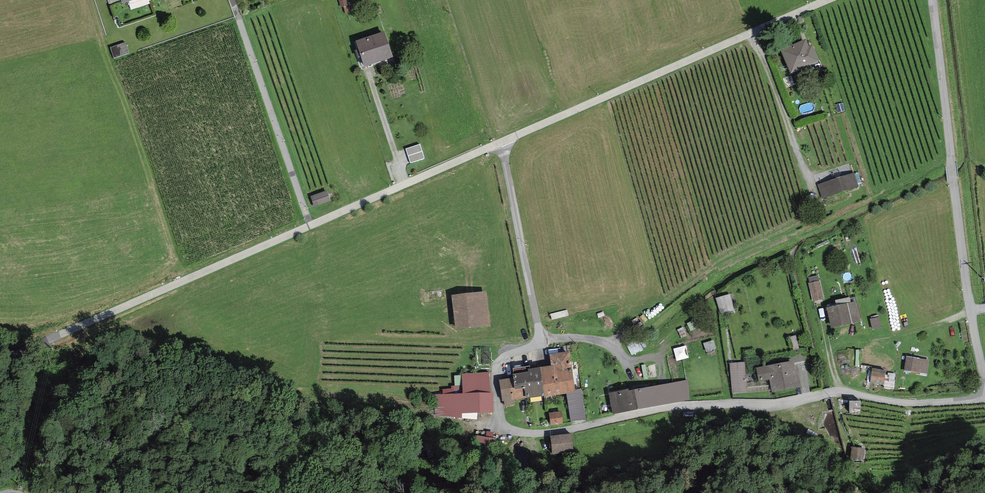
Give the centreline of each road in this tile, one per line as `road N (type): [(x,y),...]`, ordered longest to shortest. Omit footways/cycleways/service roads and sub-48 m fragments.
road 1 (unclassified): [(538,341),(497,369),(497,411),(513,430),(838,392),(912,403),(984,397)]
road 2 (unclassified): [(0,354),(500,142)]
road 3 (unclassified): [(932,0),(984,381)]
road 4 (unclassified): [(500,142),(829,0)]
road 5 (track): [(0,383),(65,392),(230,442),(258,456),(295,492)]
road 6 (unclassified): [(500,142),(538,341)]

